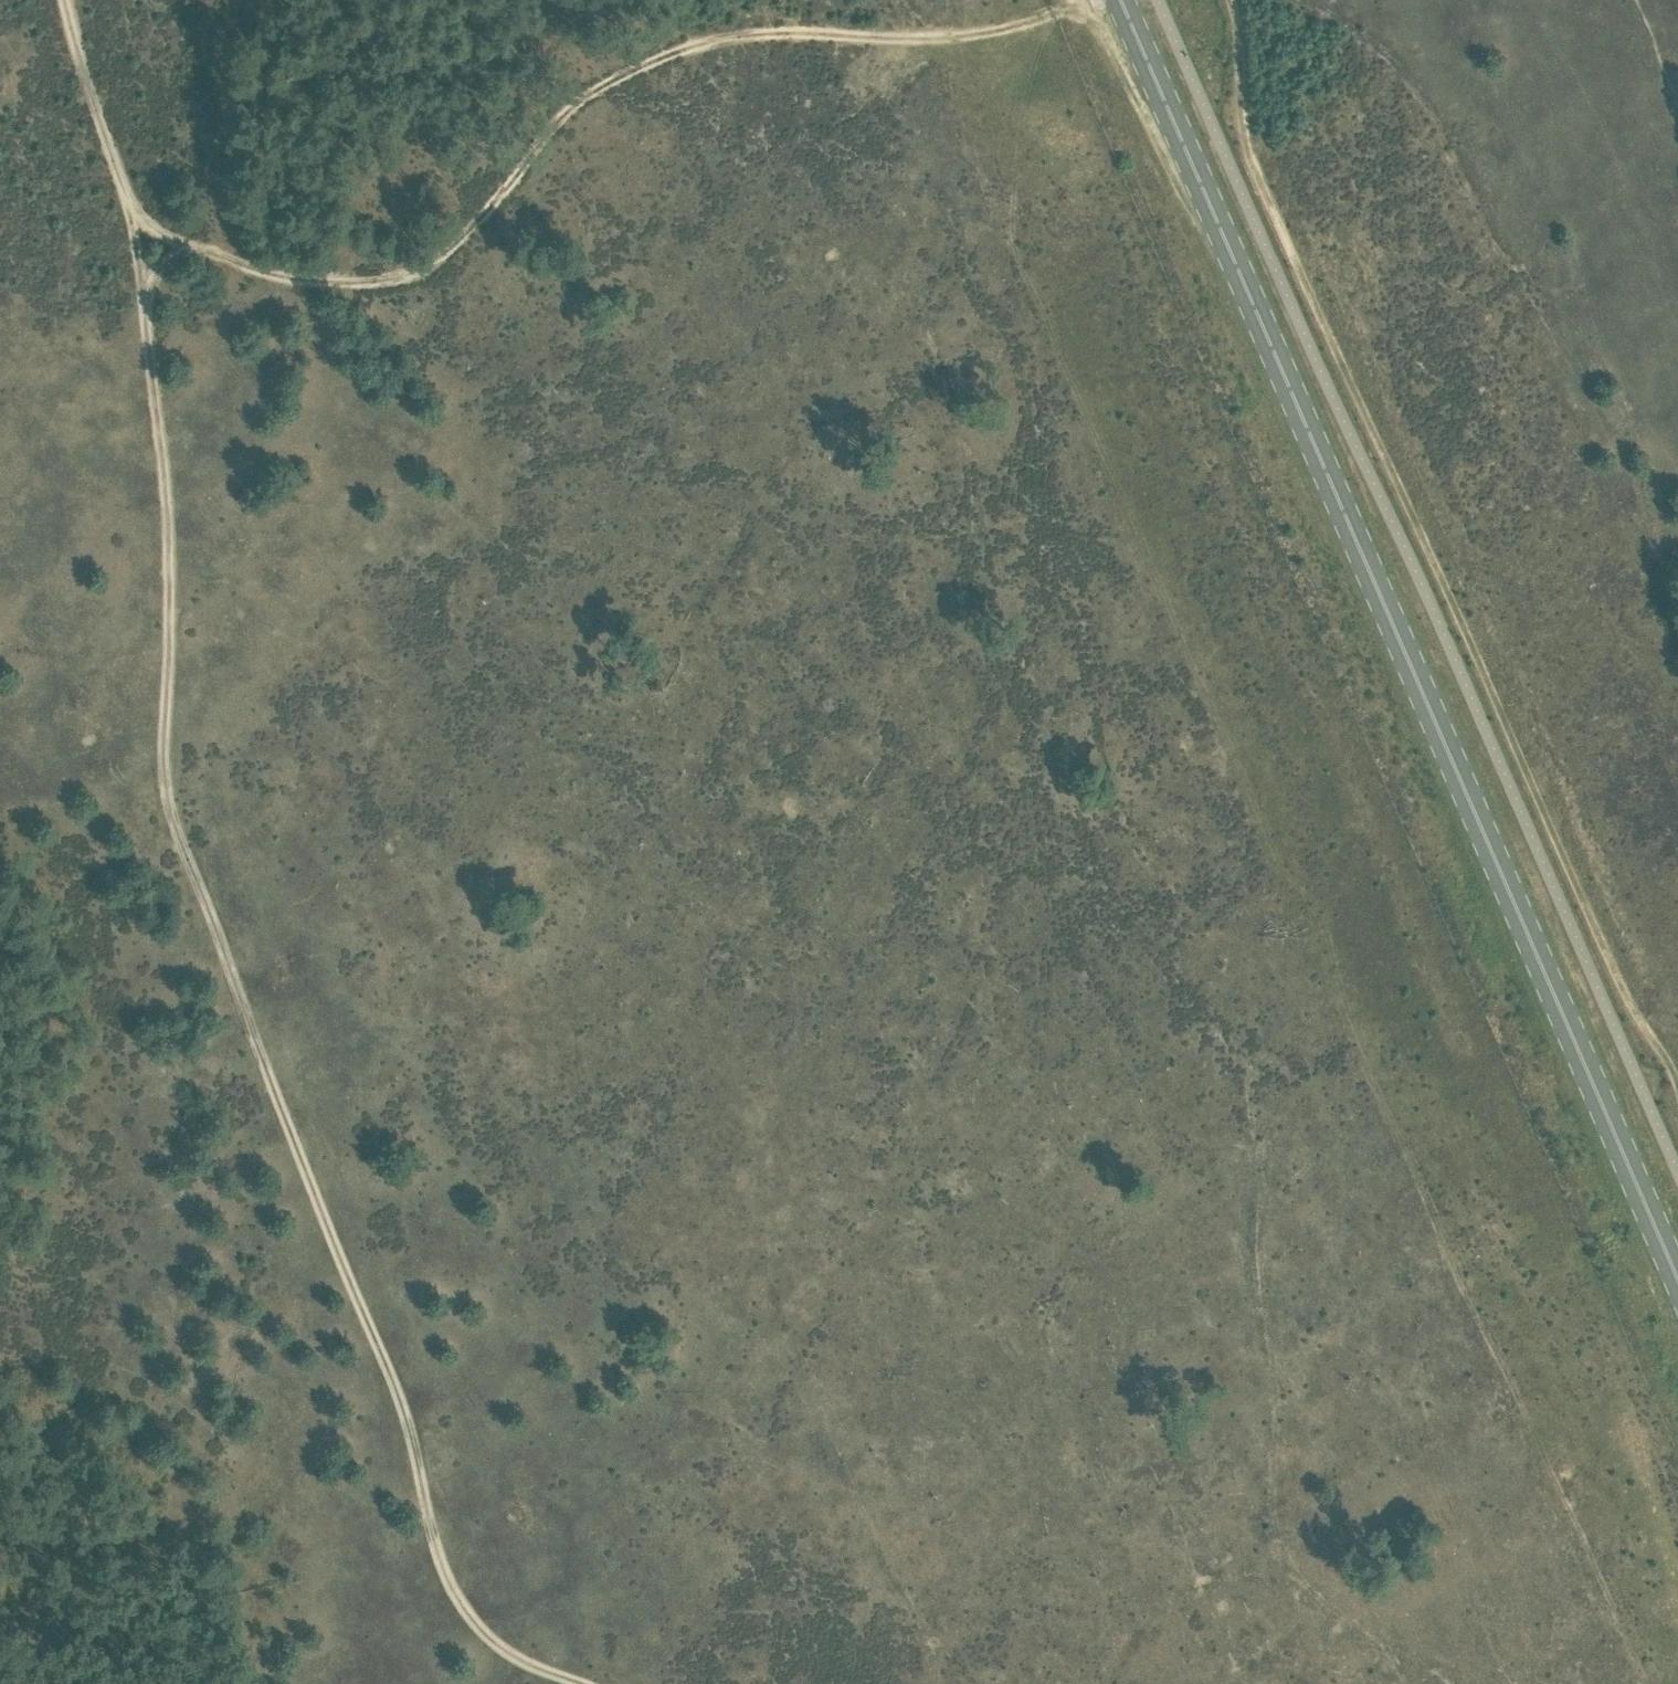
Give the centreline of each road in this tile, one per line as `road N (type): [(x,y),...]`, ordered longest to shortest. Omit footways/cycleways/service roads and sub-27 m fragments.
road 1 (track): [(62,0),(102,134),(122,172),(152,360),(173,566),(164,720),(169,812),(394,1387),(467,1617),(514,1663),(583,1683)]
road 2 (primary): [(1677,1280),(1120,0)]
road 3 (track): [(128,203),(147,229),(177,245),(318,283),(408,276),(464,235),(576,100),(722,38),(846,38)]

